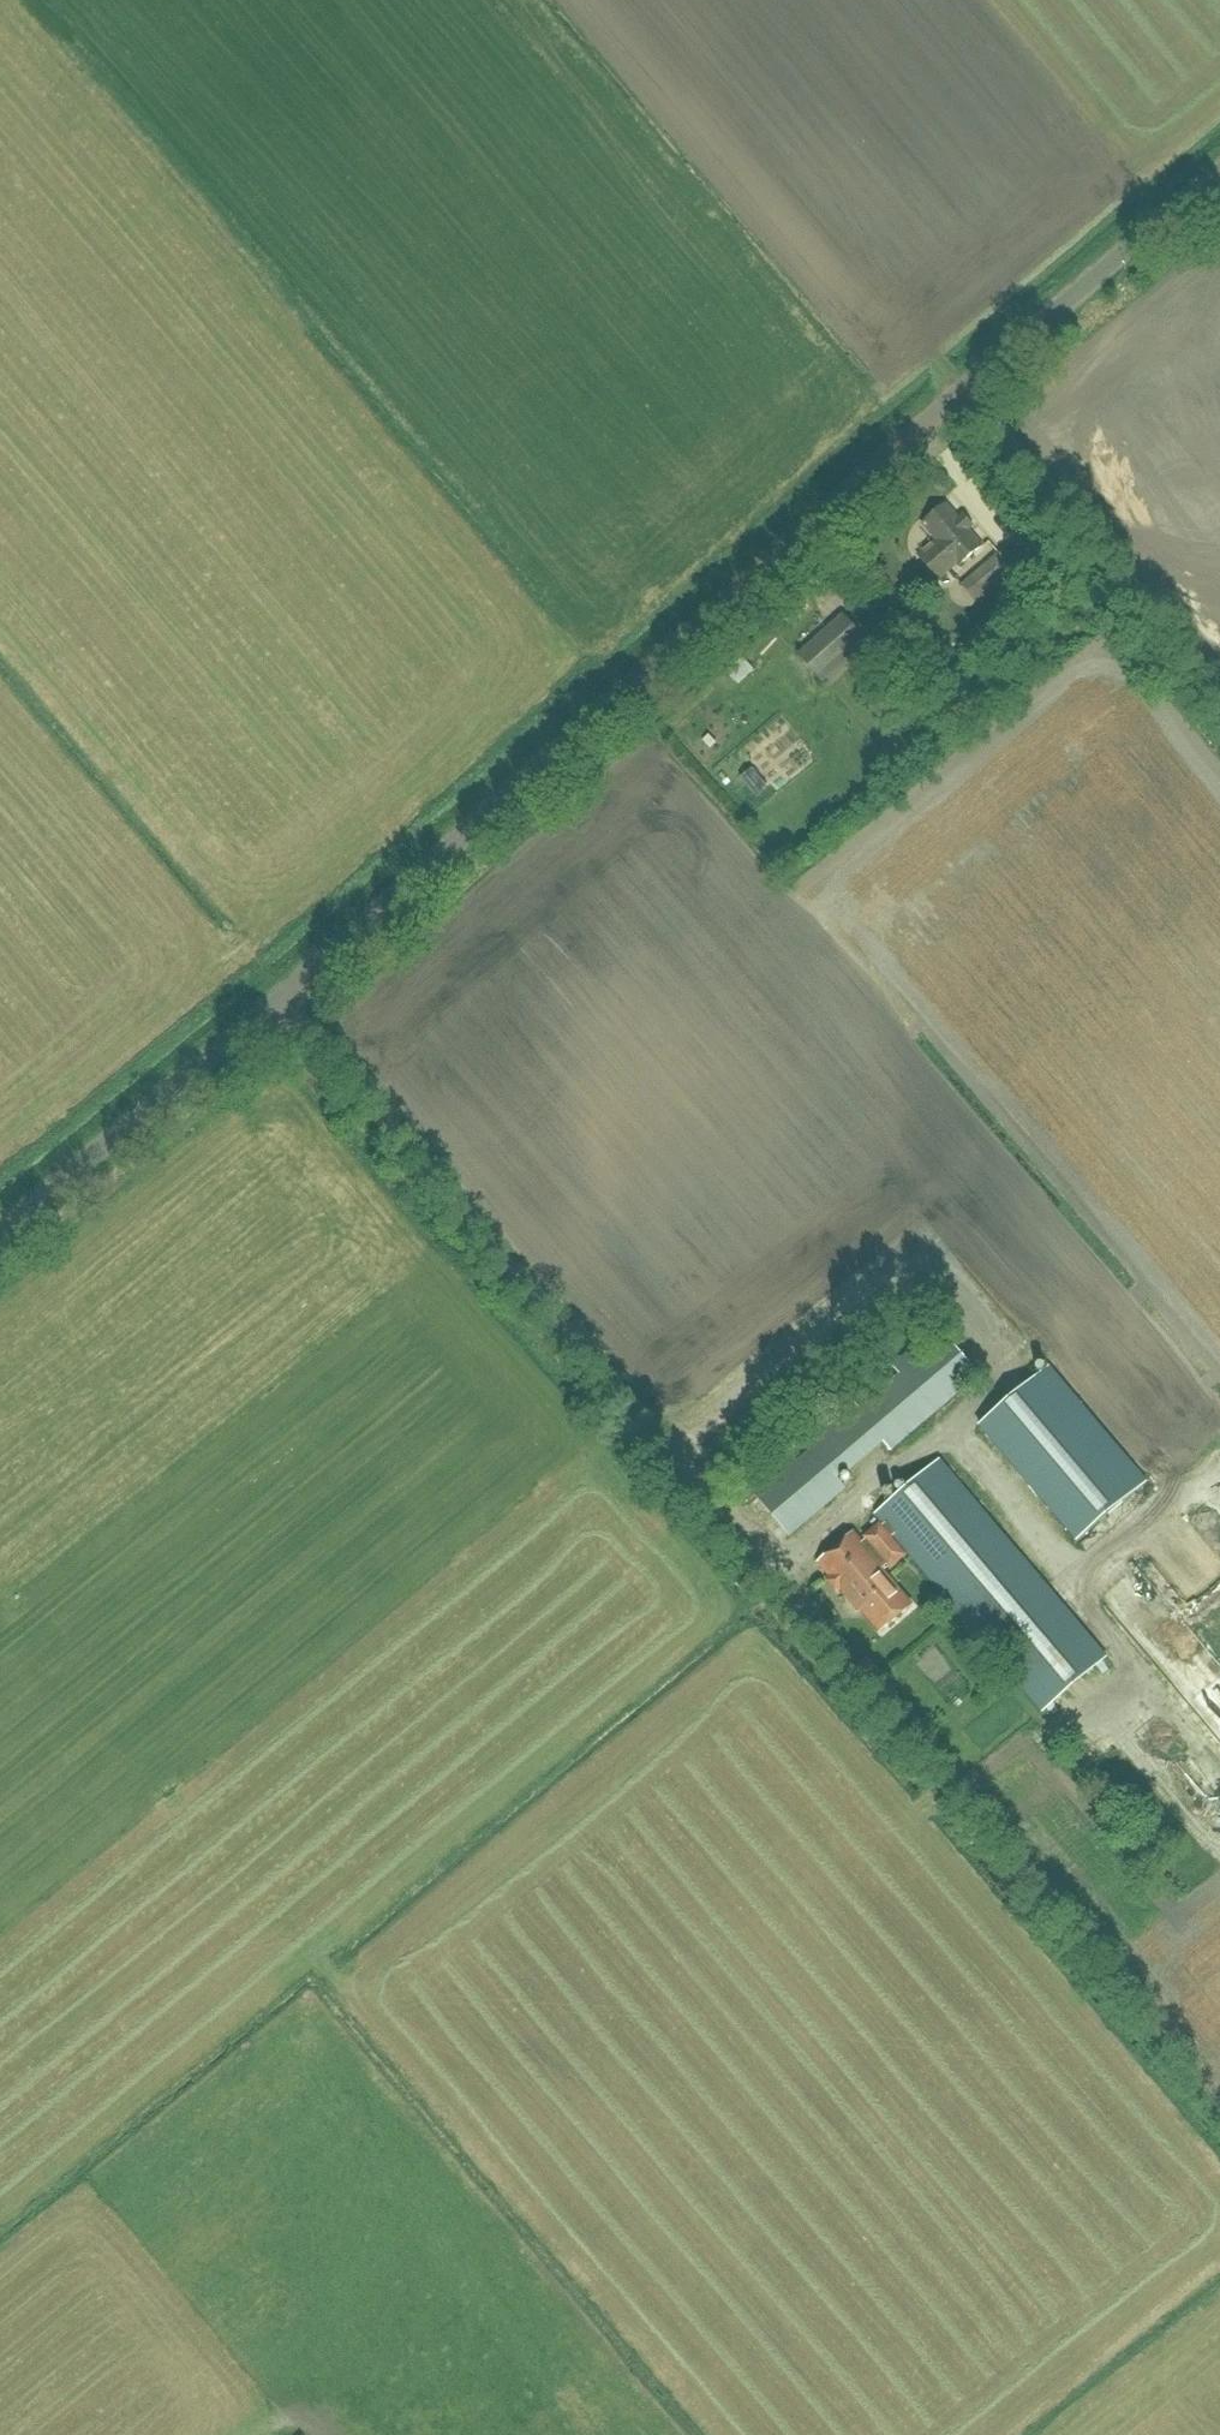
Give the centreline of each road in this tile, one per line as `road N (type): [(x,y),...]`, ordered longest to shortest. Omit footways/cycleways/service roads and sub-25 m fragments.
road 1 (unclassified): [(0,1243),(744,583),(1219,176)]

